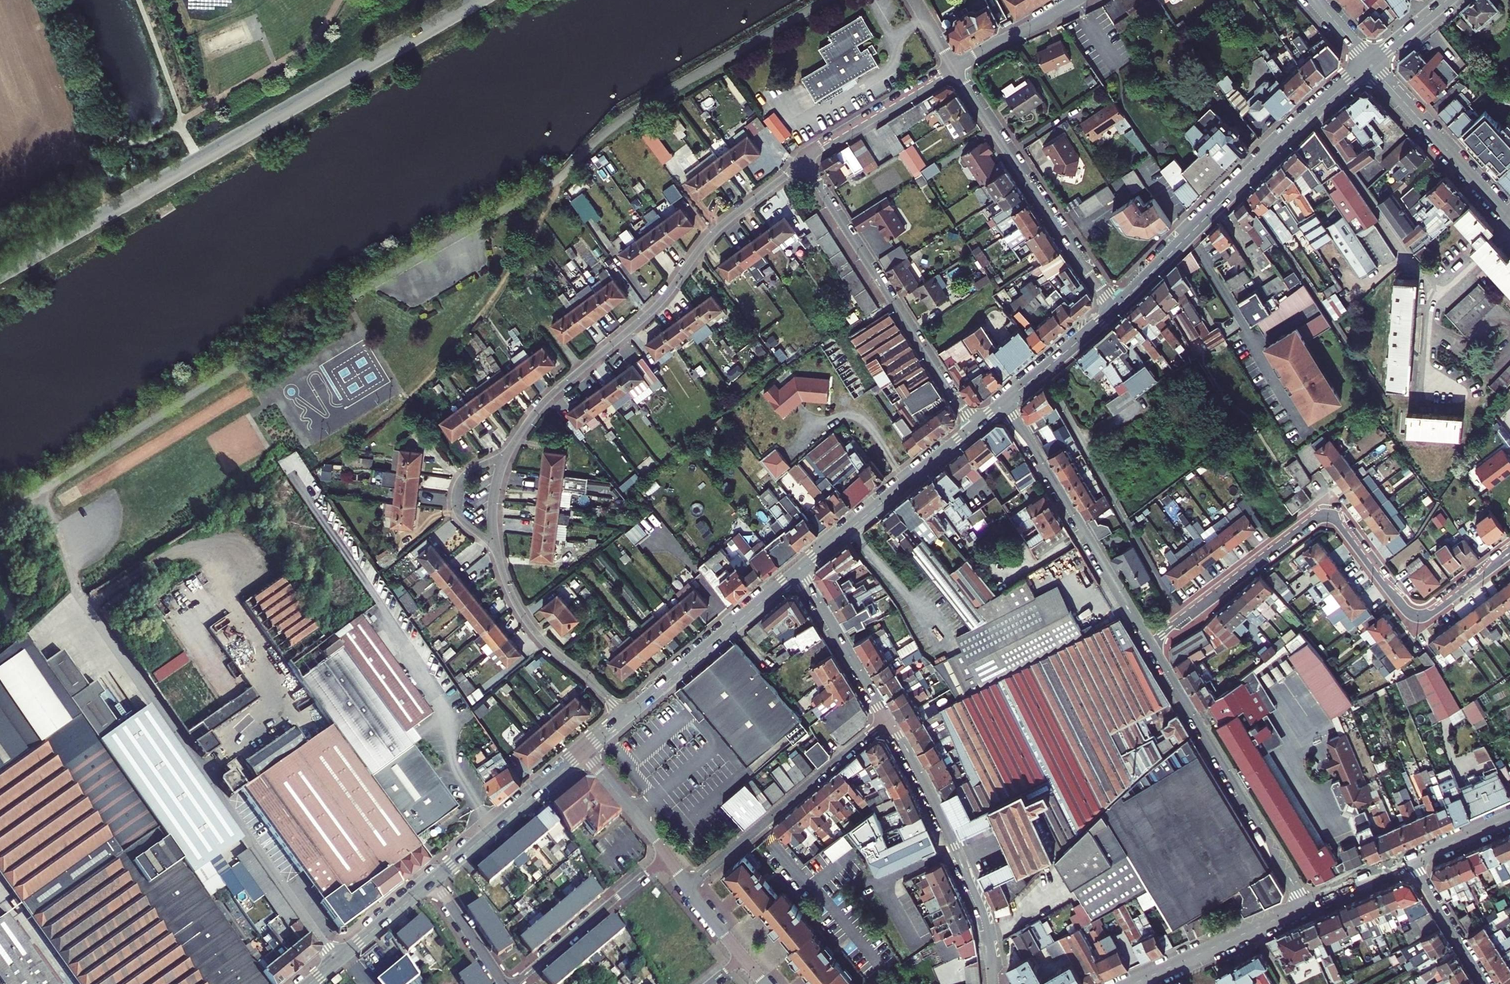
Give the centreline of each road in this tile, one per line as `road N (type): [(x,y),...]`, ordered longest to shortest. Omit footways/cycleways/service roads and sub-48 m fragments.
road 1 (residential): [(804,162),(718,228),(651,310),(548,398),(499,474),(494,538),(511,593),(538,636),(624,718)]
road 2 (unclassified): [(474,0),(0,275)]
road 3 (residential): [(1181,619),(1318,519),(1341,526),(1400,606),(1419,617),(1509,552)]
road 4 (tertiary): [(1114,309),(1370,64)]
road 5 (residential): [(974,428),(804,162)]
road 6 (residential): [(1308,905),(1149,643)]
road 7 (residential): [(955,67),(1114,309)]
road 8 (residential): [(888,718),(977,897),(994,983)]
road 9 (residential): [(1042,372),(1181,619)]
road 10 (residential): [(1149,643),(1006,402)]
road 11 (residential): [(687,888),(888,718)]
road 12 (tertiary): [(799,570),(624,718)]
road 13 (tertiary): [(974,428),(799,570)]
road 14 (residential): [(1509,218),(1370,64)]
road 15 (tertiary): [(585,751),(433,880)]
road 16 (residential): [(667,856),(515,983)]
road 17 (residential): [(1132,983),(1308,905)]
road 18 (residential): [(804,162),(955,67)]
road 19 (residential): [(799,570),(888,718)]
road 20 (tertiary): [(433,880),(309,983)]
road 21 (residential): [(1484,983),(1410,860)]
road 22 (residential): [(955,67),(1076,0)]
road 23 (residential): [(585,751),(667,856)]
road 24 (residential): [(433,880),(501,983)]

